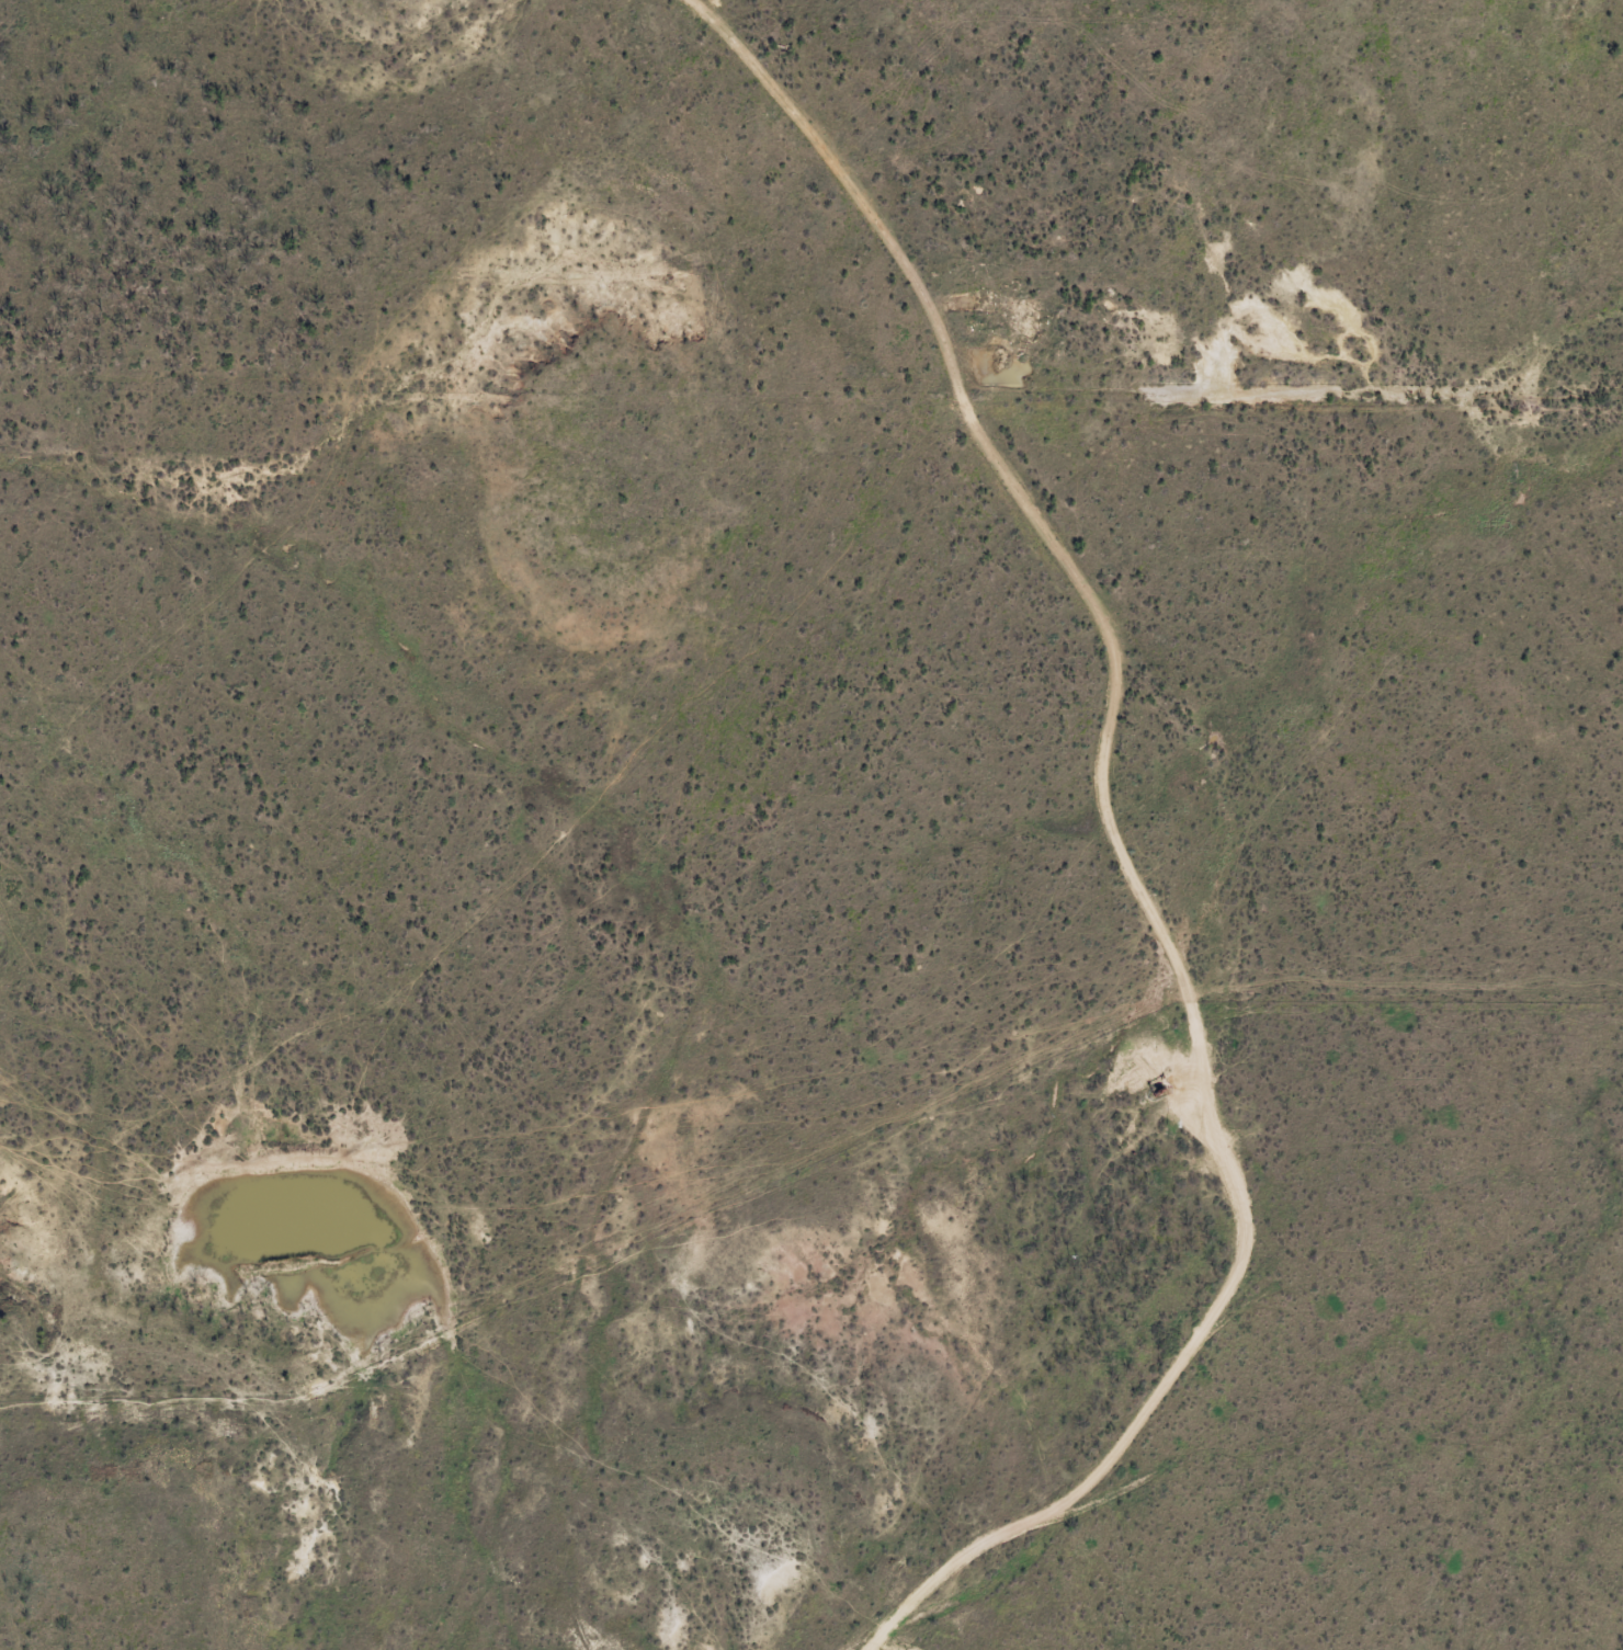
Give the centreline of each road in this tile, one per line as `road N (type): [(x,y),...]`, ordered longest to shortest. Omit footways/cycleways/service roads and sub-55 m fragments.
road 1 (residential): [(898,1649),(990,1602),(1106,1467),(1202,1283),(1218,1205),(1196,1126),(1174,1104),(1174,964),(1196,868),(1191,790),(952,471),(885,292),(650,0)]

